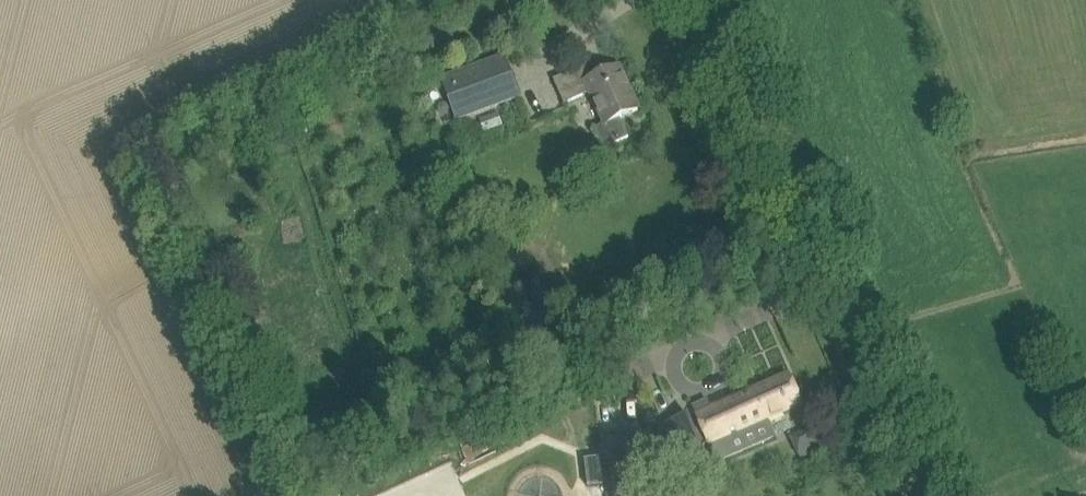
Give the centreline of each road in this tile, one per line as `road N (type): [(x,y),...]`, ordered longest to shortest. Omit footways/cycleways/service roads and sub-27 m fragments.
road 1 (tertiary): [(935,495),(709,0)]

